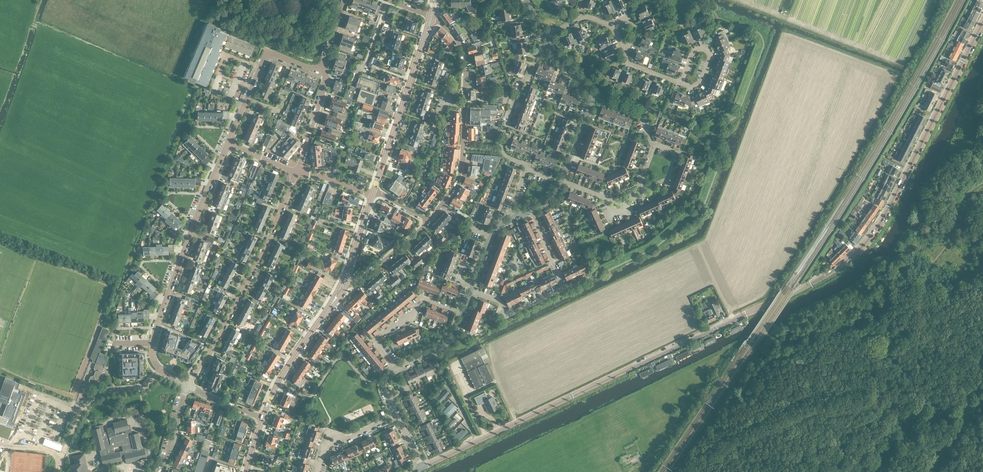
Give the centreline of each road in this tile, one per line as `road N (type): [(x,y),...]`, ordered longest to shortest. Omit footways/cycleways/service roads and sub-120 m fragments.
road 1 (residential): [(478,441),(795,294),(856,253),(877,227),(982,23)]
road 2 (residential): [(161,370),(153,352),(157,325),(229,143)]
road 3 (residential): [(295,172),(258,259),(187,385)]
road 4 (residential): [(429,220),(459,174),(465,82),(457,40),(432,17)]
road 5 (residential): [(471,290),(501,302),(508,316),(564,289),(531,210)]
road 6 (secondary): [(373,193),(432,17)]
road 7 (residential): [(562,180),(591,100),(545,38)]
road 8 (residential): [(229,143),(268,52),(325,68)]
road 9 (secondary): [(264,417),(278,380),(341,285)]
road 10 (residential): [(526,169),(504,153),(504,130),(545,38)]
road 11 (residential): [(62,457),(93,397),(144,387),(161,370)]
road 12 (residential): [(463,313),(422,300),(375,341),(396,368)]

